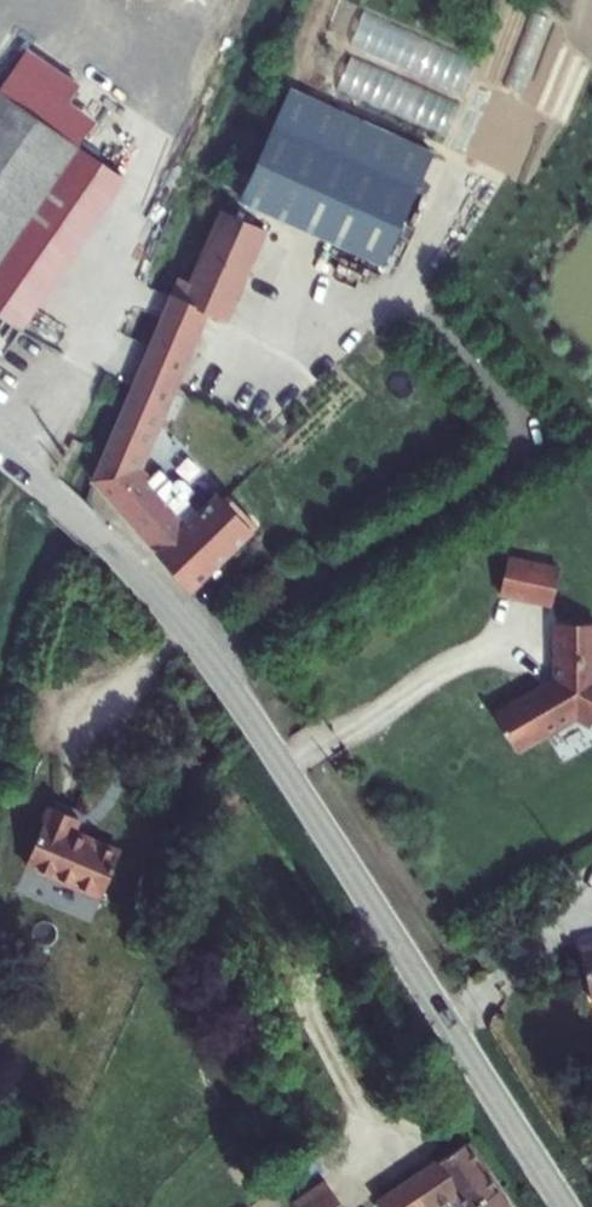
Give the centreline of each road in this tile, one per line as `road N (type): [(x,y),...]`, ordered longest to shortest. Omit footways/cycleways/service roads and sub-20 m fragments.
road 1 (residential): [(0,448),(120,556),(207,656),(566,1206)]

